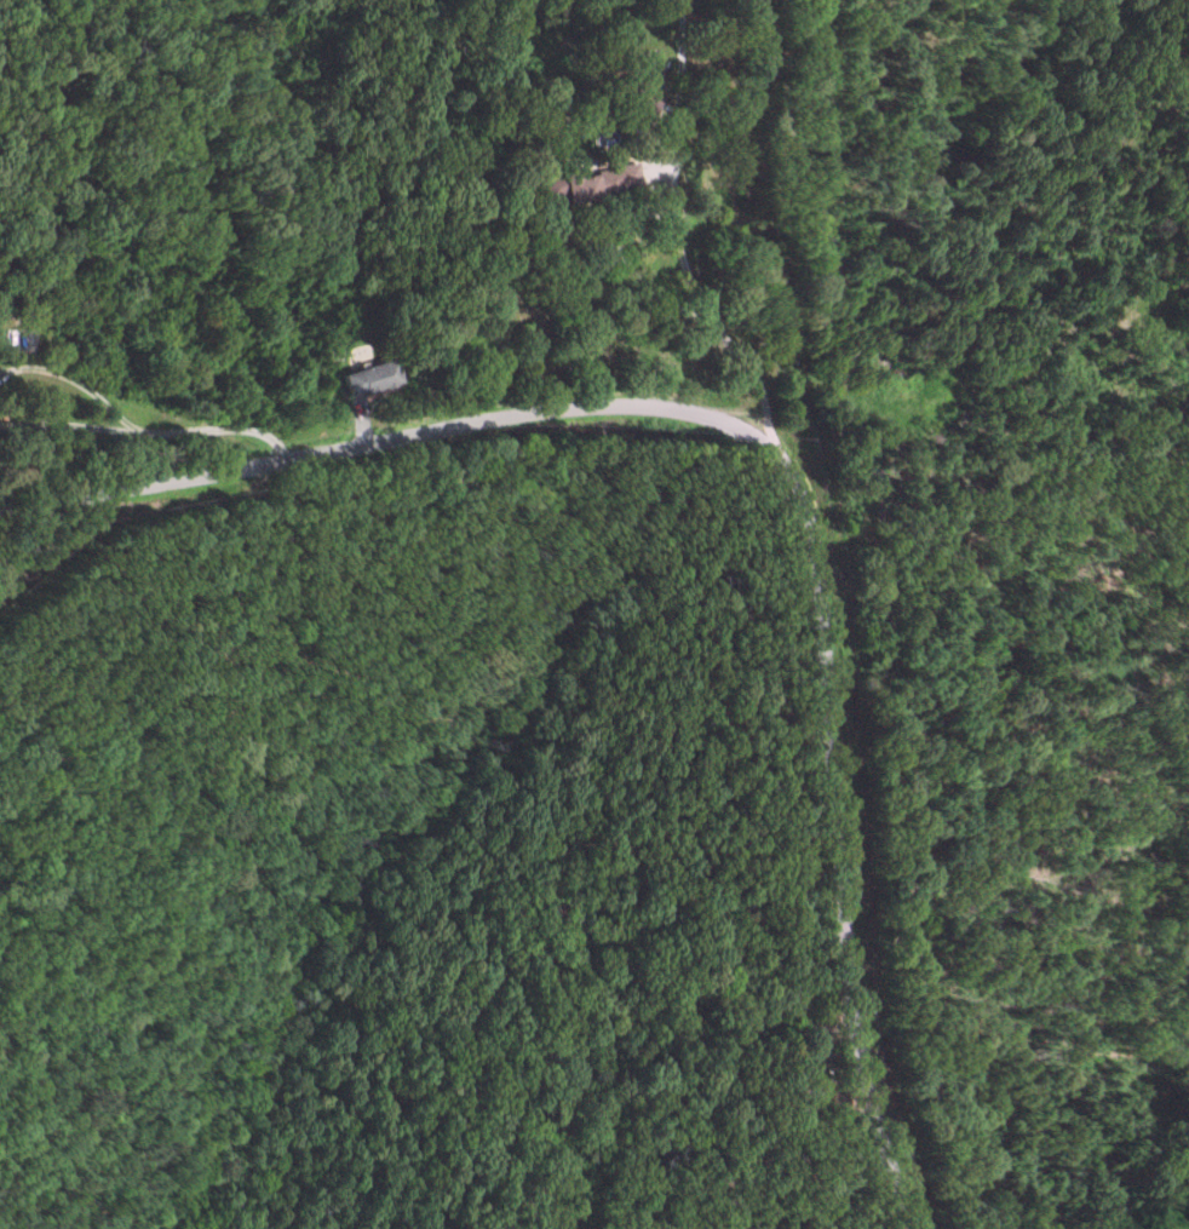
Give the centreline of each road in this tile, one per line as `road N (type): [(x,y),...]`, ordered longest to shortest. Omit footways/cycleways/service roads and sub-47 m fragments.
road 1 (residential): [(904,1228),(856,1039),(834,912),(809,552),(791,490),(746,433),(672,413),(591,410),(0,517)]
road 2 (residential): [(650,190),(670,224),(687,301),(752,389),(757,444)]

